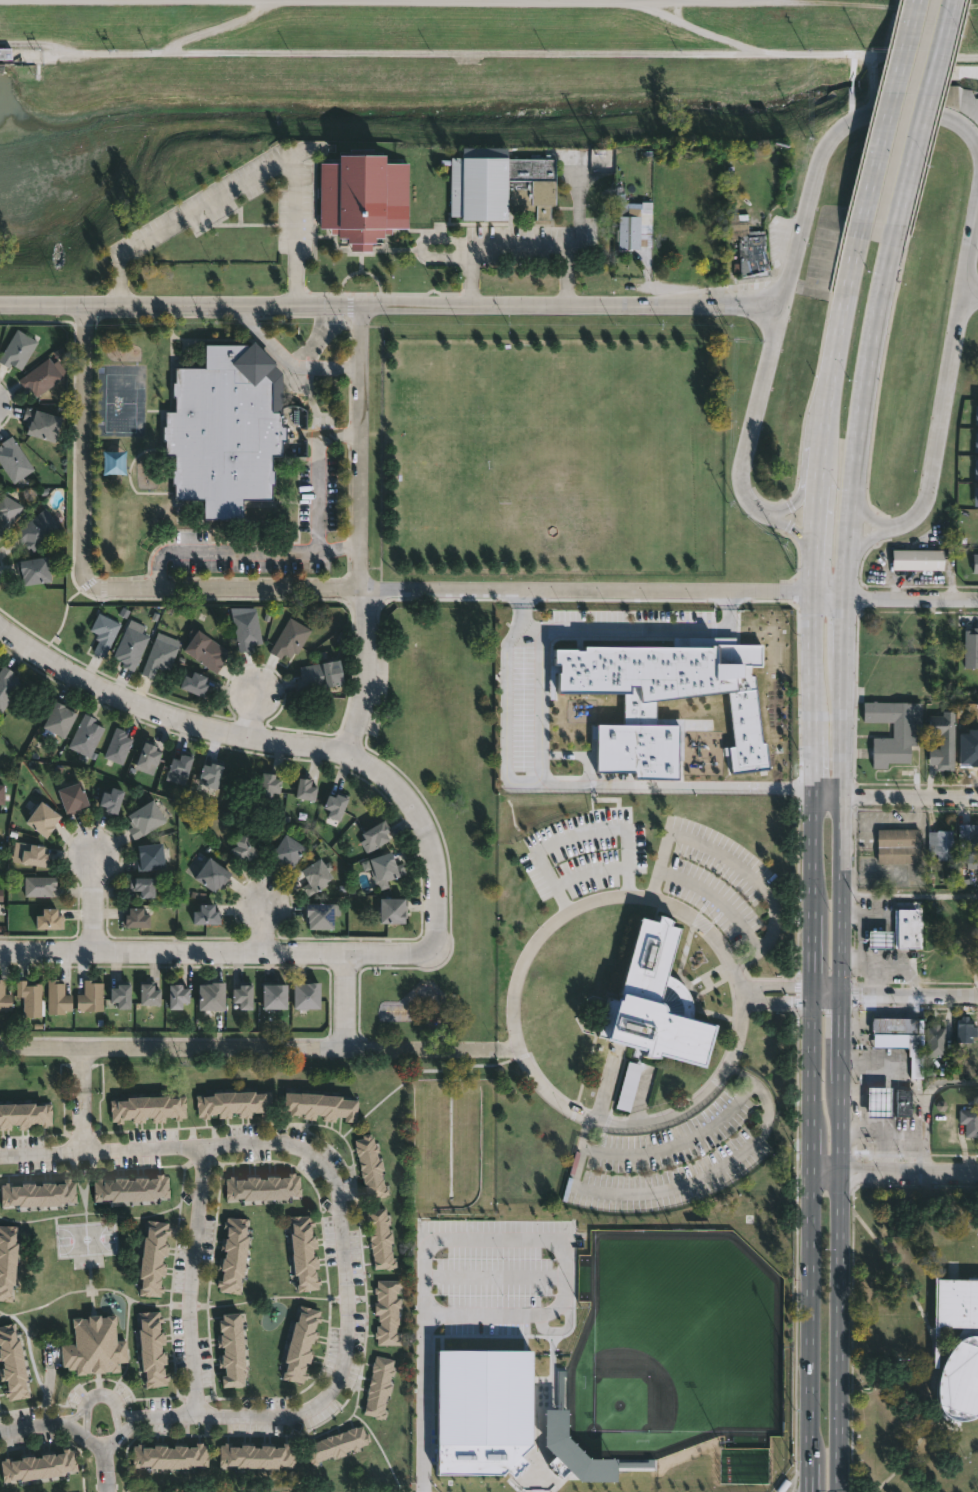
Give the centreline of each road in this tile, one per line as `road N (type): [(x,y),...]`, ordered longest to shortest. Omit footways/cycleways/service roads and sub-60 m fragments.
road 1 (track): [(868,121),(870,54),(81,53),(0,43)]
road 2 (tertiary): [(790,302),(0,307)]
road 3 (residential): [(810,596),(85,588)]
road 4 (residential): [(521,1051),(552,1097),(589,1120),(629,1128),(683,1114),(725,1077),(738,1052),(744,996),(734,964),(709,929),(666,903),(641,897),(590,904),(547,932),(520,975),(521,1051)]
road 5 (secondary): [(812,788),(810,1491)]
road 6 (secondary): [(840,1491),(842,792)]
road 7 (residential): [(438,953),(435,855),(403,785),(360,764),(150,711),(59,665),(0,624)]
road 8 (residential): [(478,1049),(0,1048)]
road 9 (residential): [(360,764),(362,306)]
road 10 (residential): [(438,953),(0,949)]
road 11 (track): [(272,0),(684,0)]
road 12 (tertiary): [(977,179),(975,147),(934,119),(868,121),(848,131),(831,146),(790,302)]
road 13 (secondary): [(848,549),(854,454),(893,245)]
road 14 (residential): [(85,588),(86,307)]
road 15 (tertiary): [(964,289),(923,507),(906,525),(884,528)]
road 16 (secondary): [(893,245),(952,0)]
road 17 (secondary): [(916,0),(860,234)]
road 18 (residential): [(977,995),(744,996)]
road 19 (tertiary): [(767,514),(745,481),(790,302)]
road 20 (secondary): [(860,234),(819,446)]
road 21 (secondary): [(842,792),(845,596)]
road 22 (track): [(775,53),(604,1)]
road 23 (residential): [(977,794),(812,788)]
road 24 (residential): [(977,1171),(812,1168)]
road 25 (residential): [(977,599),(845,596)]
road 26 (secondary): [(810,596),(812,727)]
road 27 (track): [(163,53),(272,0)]

